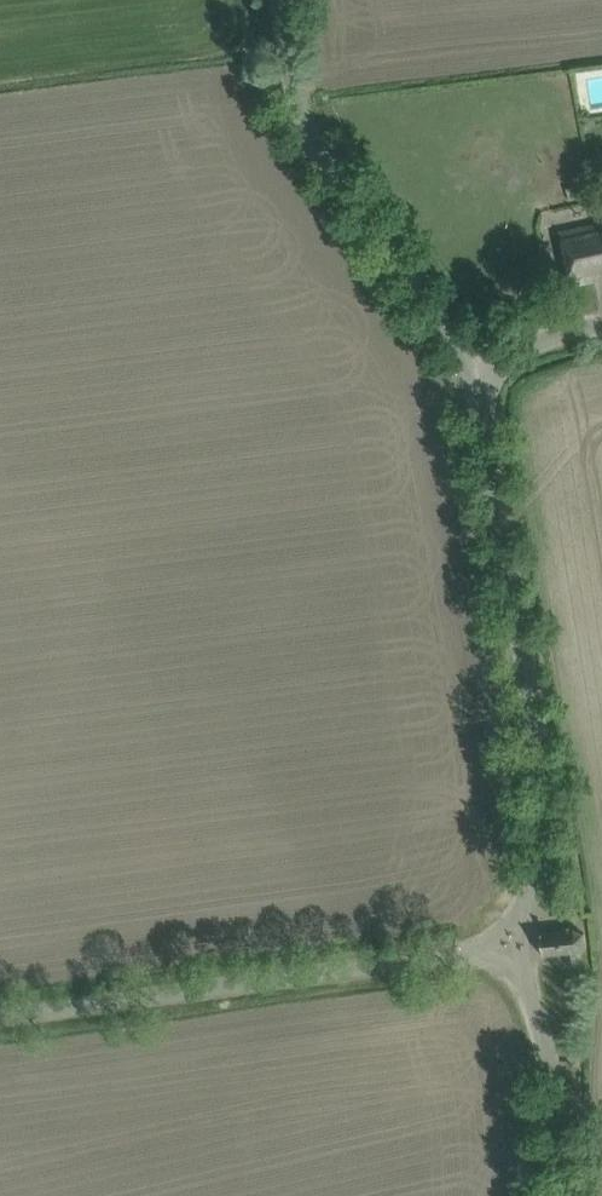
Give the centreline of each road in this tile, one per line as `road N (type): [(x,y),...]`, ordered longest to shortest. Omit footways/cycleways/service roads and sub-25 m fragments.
road 1 (unclassified): [(518,941),(545,791),(478,375)]
road 2 (unclassified): [(0,1016),(518,941)]
road 3 (unclassified): [(478,375),(470,348),(316,154),(295,100),(281,0)]
road 4 (unclassified): [(564,1195),(557,1088),(518,941)]
road 5 (unclassified): [(478,375),(601,330)]

